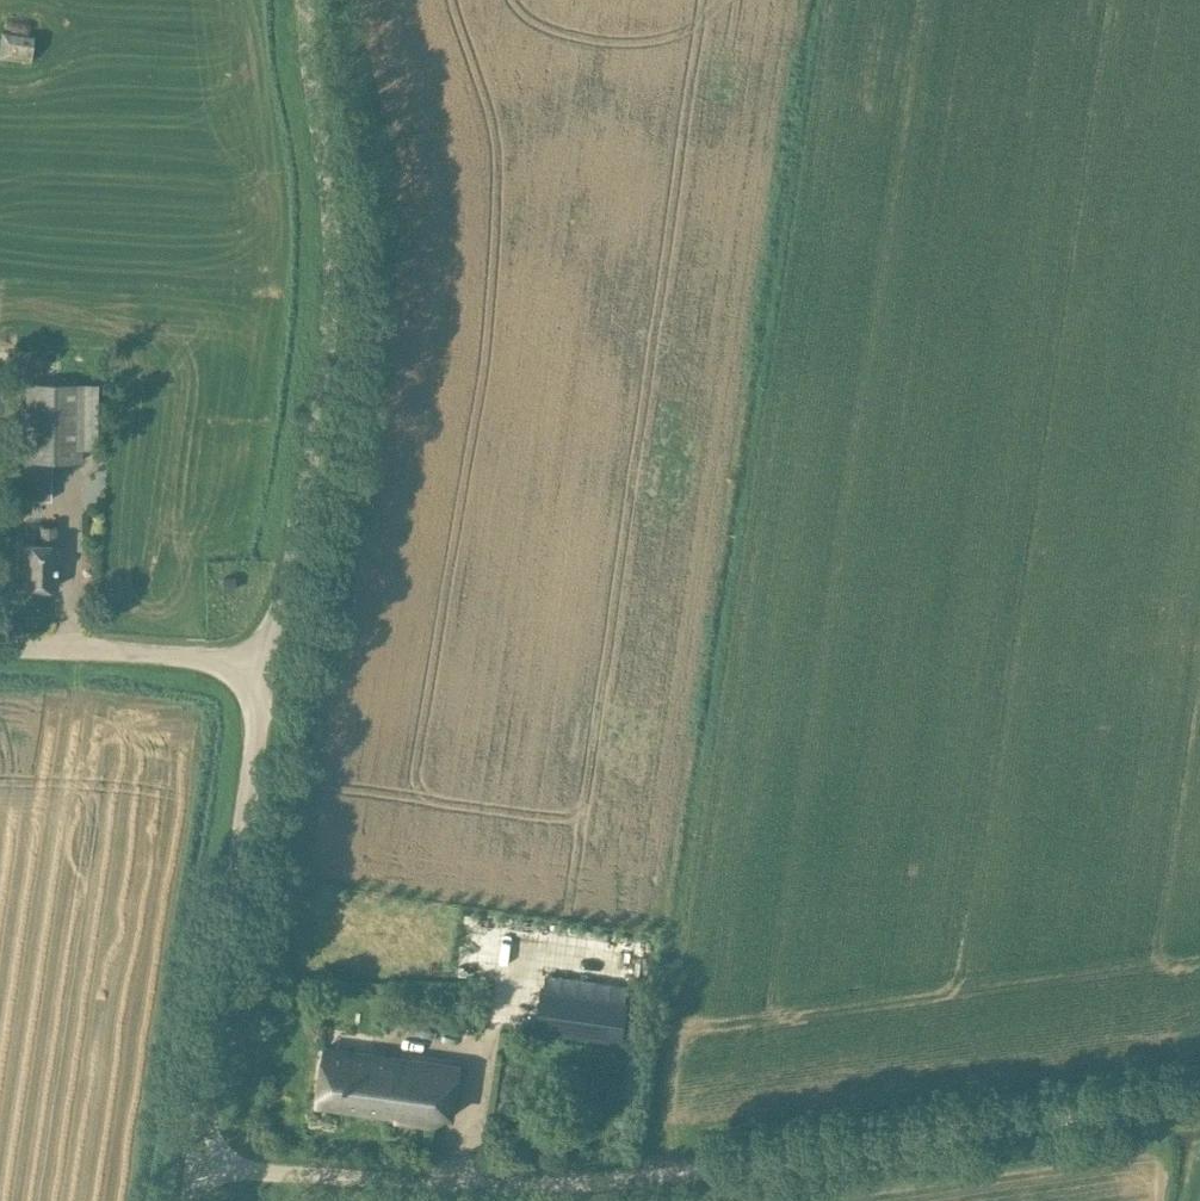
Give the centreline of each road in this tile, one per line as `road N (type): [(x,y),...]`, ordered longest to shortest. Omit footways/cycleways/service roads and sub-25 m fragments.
road 1 (unclassified): [(193,1163),(278,1173),(674,1184),(892,1140),(1199,1098)]
road 2 (unclassified): [(268,673),(331,332),(334,208),(307,0)]
road 3 (unclassified): [(193,1163),(268,673)]
road 4 (unclassified): [(0,644),(213,659),(268,673)]

